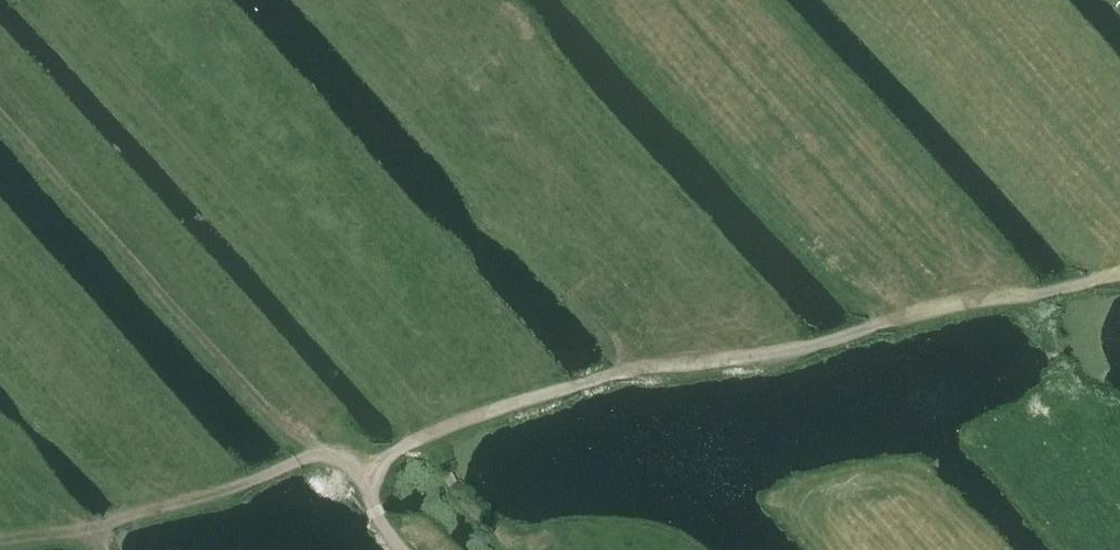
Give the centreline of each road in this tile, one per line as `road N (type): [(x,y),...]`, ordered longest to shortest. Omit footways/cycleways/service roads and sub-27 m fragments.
road 1 (track): [(1119,280),(910,317),(807,346),(702,364),(649,363),(428,431)]
road 2 (track): [(1119,441),(1060,366),(1031,297),(767,0)]
road 3 (track): [(368,490),(307,455),(0,112)]
road 4 (track): [(94,543),(313,459)]

